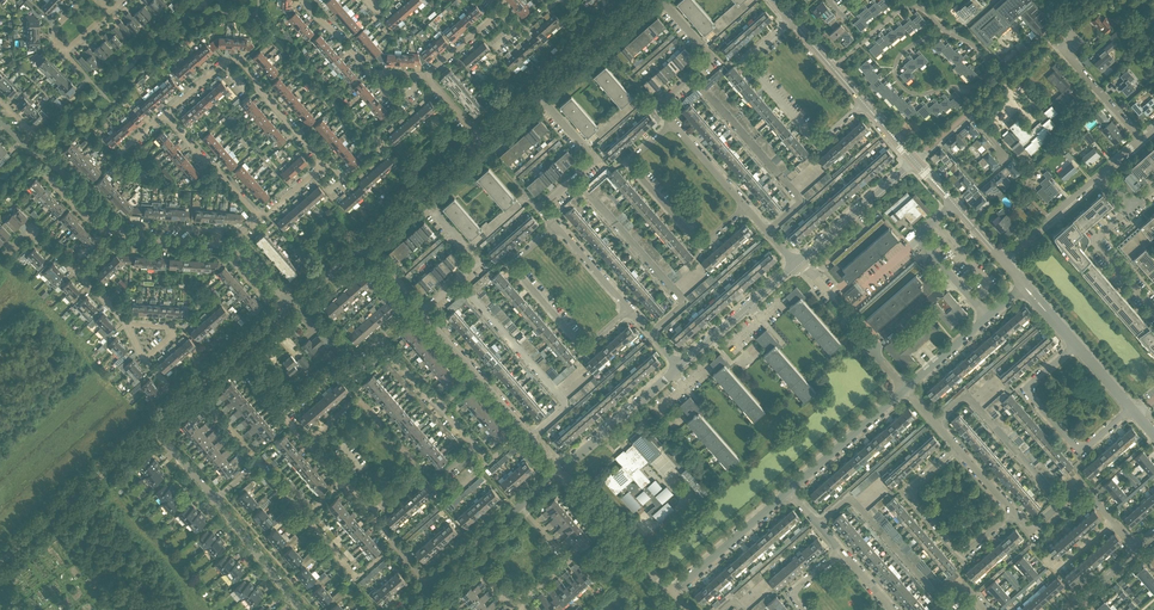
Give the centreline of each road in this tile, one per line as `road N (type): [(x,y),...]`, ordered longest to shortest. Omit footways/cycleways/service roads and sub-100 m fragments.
road 1 (residential): [(374,512),(423,470),(358,398),(306,443)]
road 2 (residential): [(941,27),(898,58),(896,76),(907,90),(968,87),(984,78),(982,54),(951,33)]
road 3 (residential): [(165,114),(226,61),(239,62),(324,164)]
road 4 (residential): [(863,102),(814,138),(750,65),(752,54),(791,19)]
road 5 (residential): [(629,309),(589,344),(578,341),(515,267),(556,226)]
road 6 (residential): [(745,206),(698,241),(633,168),(635,156),(673,123)]
road 7 (residential): [(1131,408),(1082,451),(1031,396),(1026,388),(1075,344)]
road 8 (residential): [(1013,512),(964,555),(913,500),(909,492),(957,448)]
road 9 (tertiary): [(0,563),(153,428)]
road 10 (tertiary): [(153,428),(292,307)]
road 11 (residential): [(556,226),(545,204),(595,160),(536,93)]
road 12 (residential): [(670,595),(560,470)]
road 13 (residential): [(673,123),(663,101),(712,57),(661,0)]
road 14 (residential): [(670,595),(789,490)]
road 15 (tertiary): [(363,245),(482,140)]
road 16 (residential): [(560,470),(679,366)]
road 17 (residential): [(796,264),(915,161)]
road 18 (residential): [(1141,140),(1062,48),(1076,36),(1065,24)]
road 19 (residential): [(679,366),(796,264)]
road 20 (residential): [(789,490),(905,389)]
road 21 (residential): [(987,318),(919,239),(953,204)]
road 22 (residential): [(421,312),(479,262),(434,212)]
road 23 (tertiary): [(536,93),(642,0)]
road 24 (residential): [(520,507),(568,561),(519,609)]
road 25 (residential): [(1112,521),(1081,486),(1030,531),(1013,512)]
road 26 (residential): [(301,609),(215,499)]
road 27 (residential): [(1153,310),(1097,241),(1133,206)]
road 28 (residential): [(258,217),(165,114)]
road 29 (residential): [(1004,261),(1102,172)]
road 30 (residential): [(560,470),(476,374)]
road 31 (residential): [(439,407),(384,348),(350,376)]

